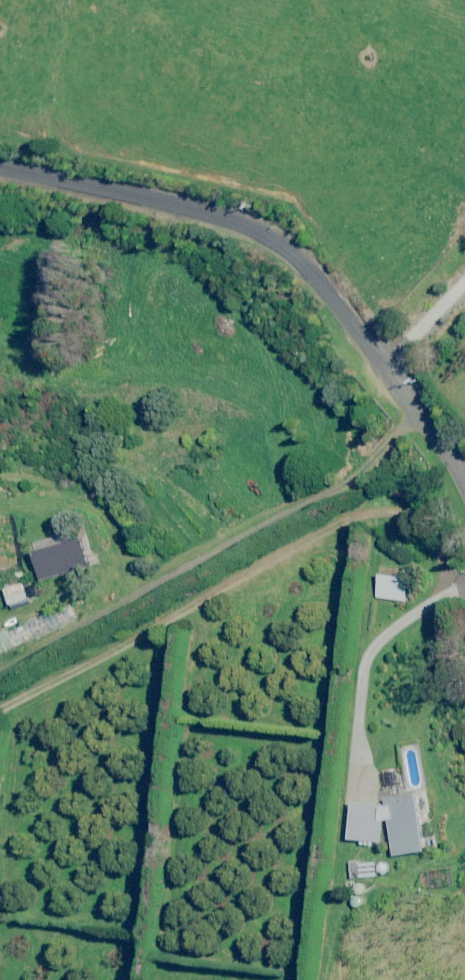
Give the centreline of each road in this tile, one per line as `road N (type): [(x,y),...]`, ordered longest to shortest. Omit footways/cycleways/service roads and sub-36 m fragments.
road 1 (unclassified): [(0,171),(258,224),(308,264),(464,479)]
road 2 (track): [(405,424),(346,486),(0,673)]
road 3 (track): [(464,589),(448,592),(378,647),(363,673),(356,788)]

